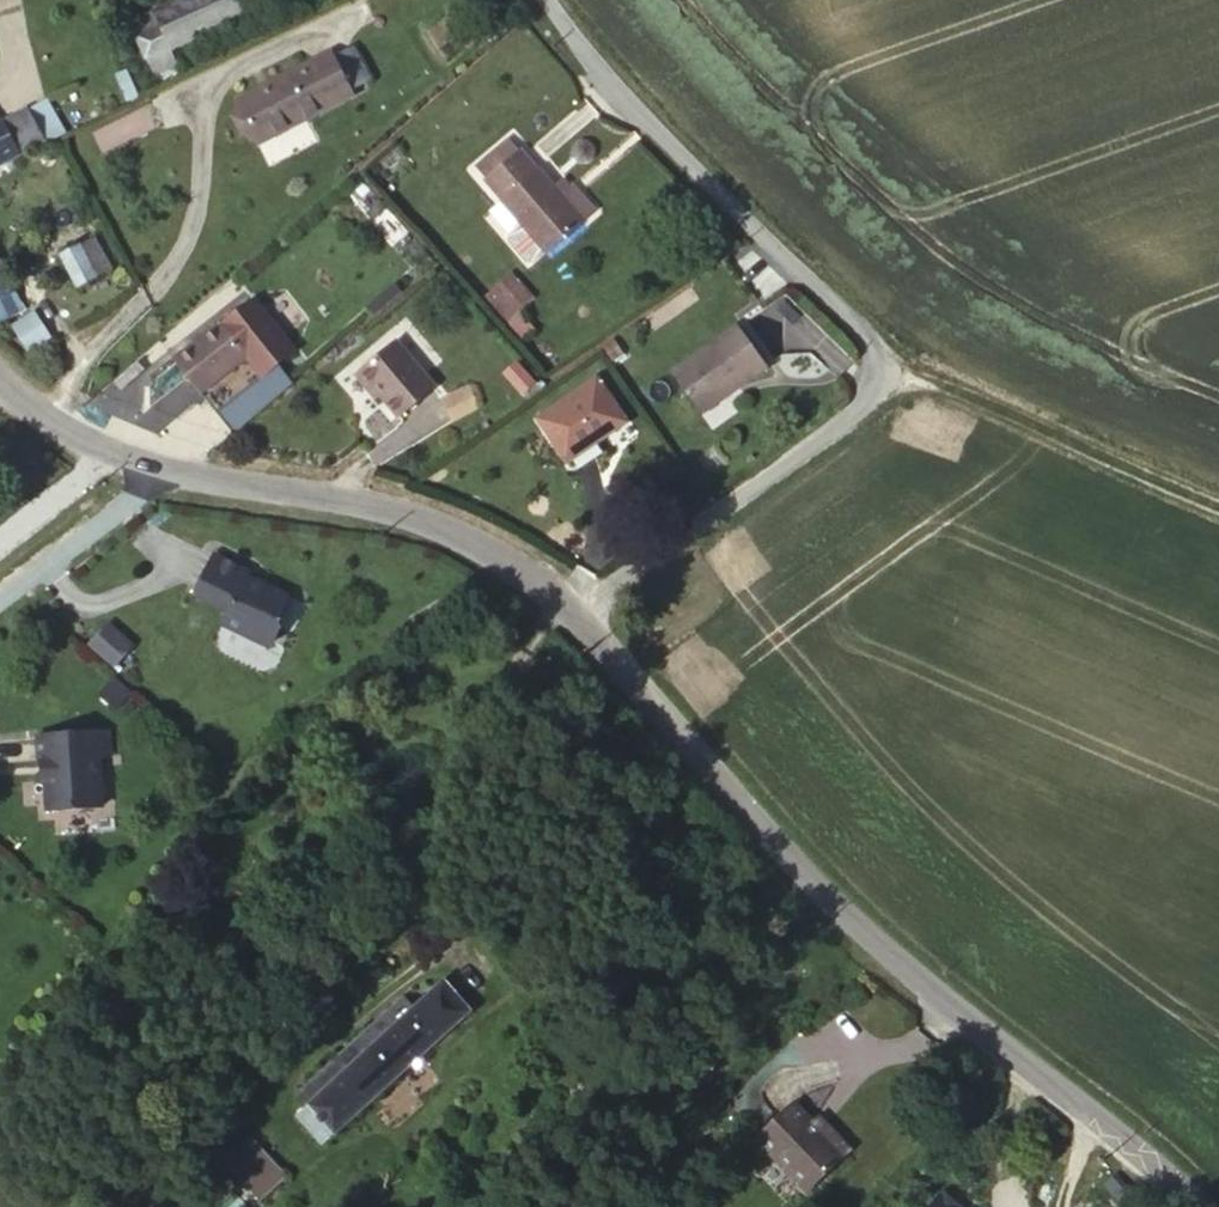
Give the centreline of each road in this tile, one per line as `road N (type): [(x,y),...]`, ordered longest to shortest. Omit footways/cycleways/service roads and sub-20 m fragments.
road 1 (unclassified): [(574,605),(869,401),(872,345),(569,38),(546,0)]
road 2 (tertiary): [(1194,1206),(836,902),(574,605)]
road 3 (tertiary): [(574,605),(487,547),(370,503),(162,465)]
road 4 (track): [(872,345),(1218,513)]
road 5 (residential): [(162,465),(140,496),(0,593)]
road 6 (tertiary): [(162,465),(77,432),(0,377)]

